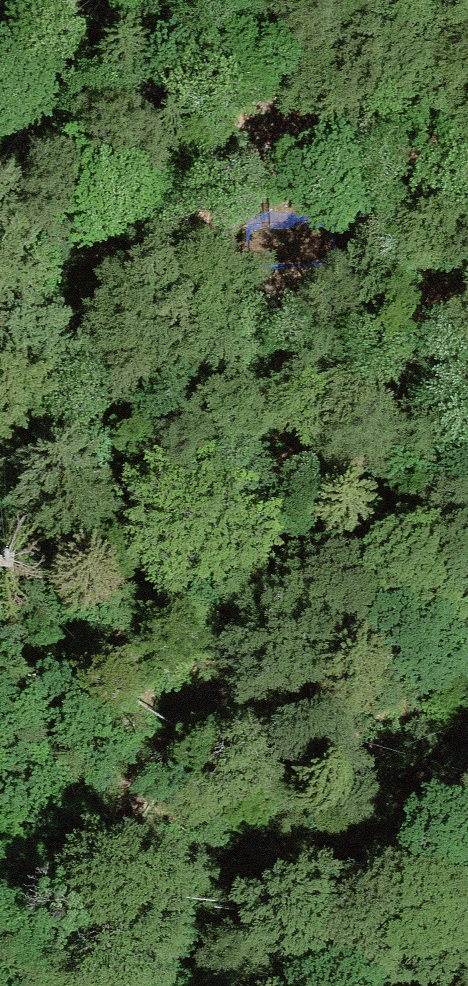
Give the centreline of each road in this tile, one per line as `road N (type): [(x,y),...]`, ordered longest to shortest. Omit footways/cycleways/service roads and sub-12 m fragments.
road 1 (track): [(467,536),(323,563),(275,551),(264,517),(274,475),(325,411),(467,302)]
road 2 (track): [(467,142),(0,182)]
road 3 (track): [(150,985),(277,900),(467,738)]

